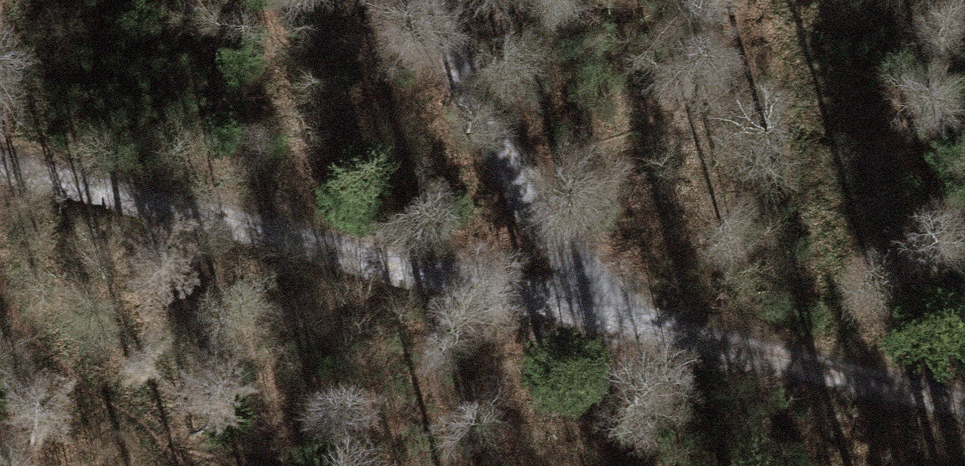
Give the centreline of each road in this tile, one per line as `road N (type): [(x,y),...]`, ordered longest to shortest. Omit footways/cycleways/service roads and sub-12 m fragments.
road 1 (track): [(0,170),(964,407)]
road 2 (track): [(435,0),(590,314)]

